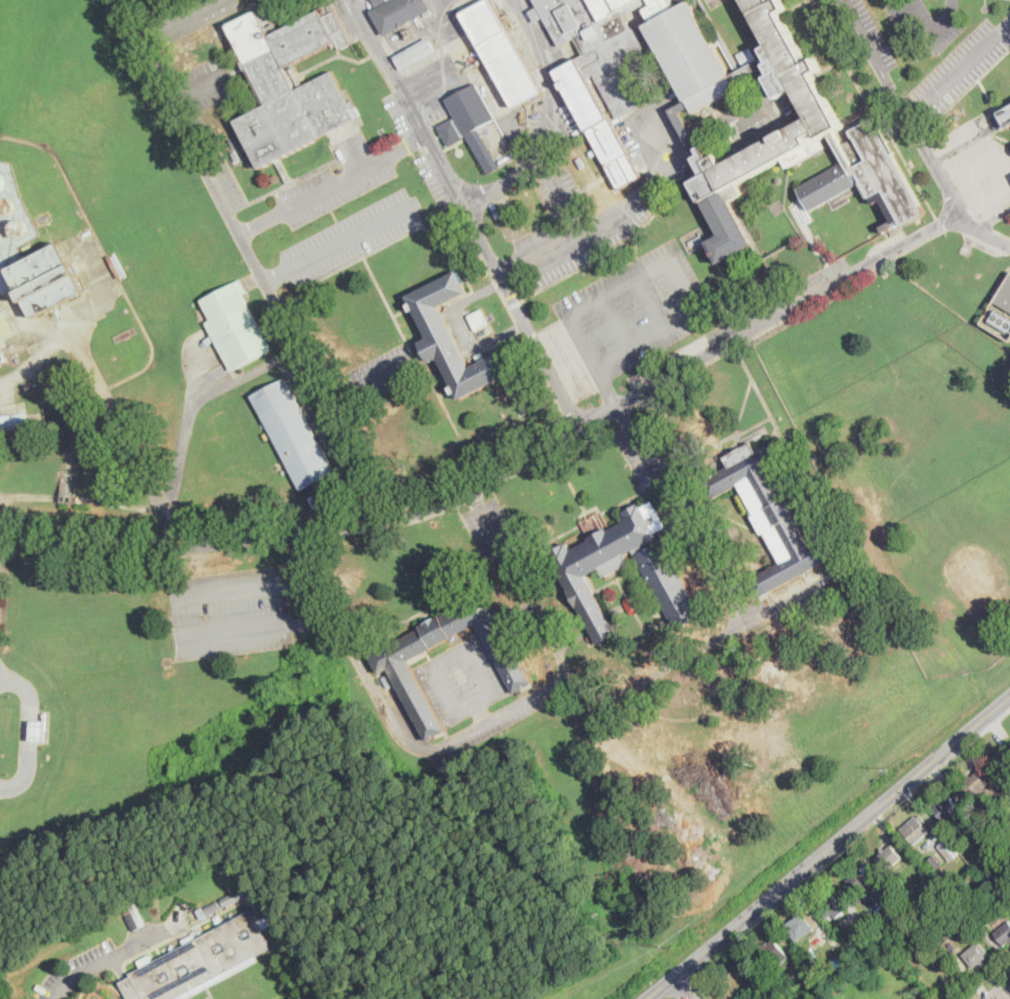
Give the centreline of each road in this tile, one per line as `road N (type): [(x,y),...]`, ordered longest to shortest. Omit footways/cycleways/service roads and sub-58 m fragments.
road 1 (residential): [(960,214),(439,505),(170,548),(0,544)]
road 2 (residential): [(385,519),(122,0)]
road 3 (residential): [(579,429),(353,0)]
road 4 (secondary): [(647,998),(1009,696)]
road 5 (residential): [(1009,245),(960,214),(844,0)]
road 6 (residential): [(1009,19),(909,117)]

